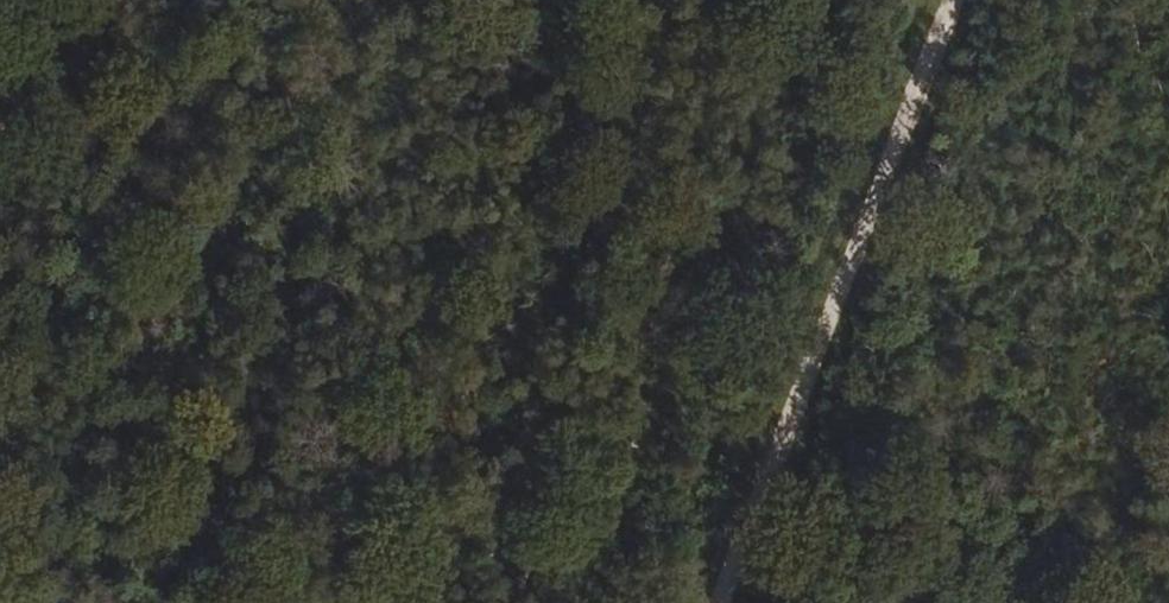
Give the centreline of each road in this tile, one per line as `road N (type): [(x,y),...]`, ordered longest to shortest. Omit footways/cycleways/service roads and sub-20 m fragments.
road 1 (track): [(713,602),(946,0)]

